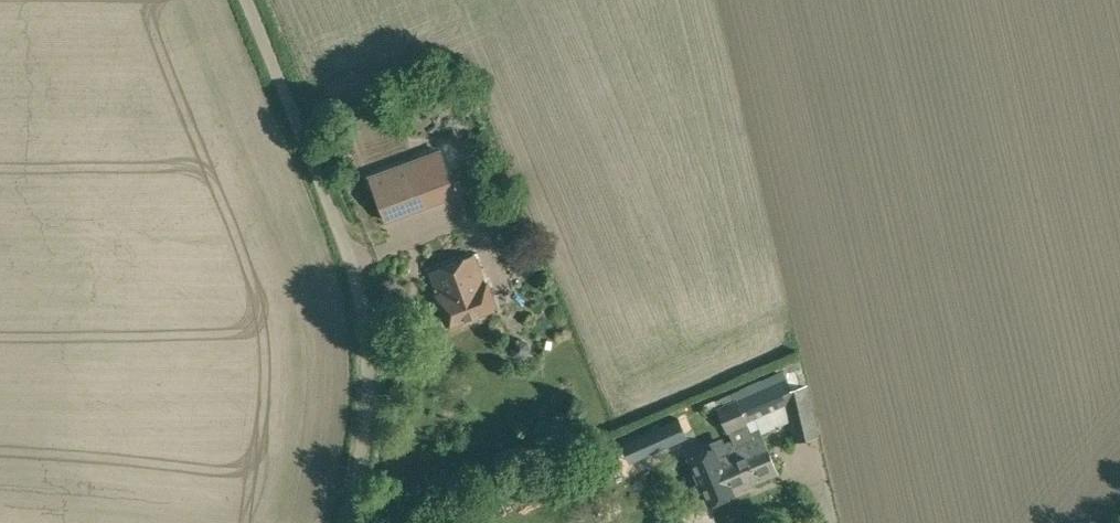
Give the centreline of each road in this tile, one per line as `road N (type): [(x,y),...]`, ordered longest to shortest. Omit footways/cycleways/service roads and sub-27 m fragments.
road 1 (unclassified): [(347,522),(366,410),(364,320),(343,244),(237,0)]

